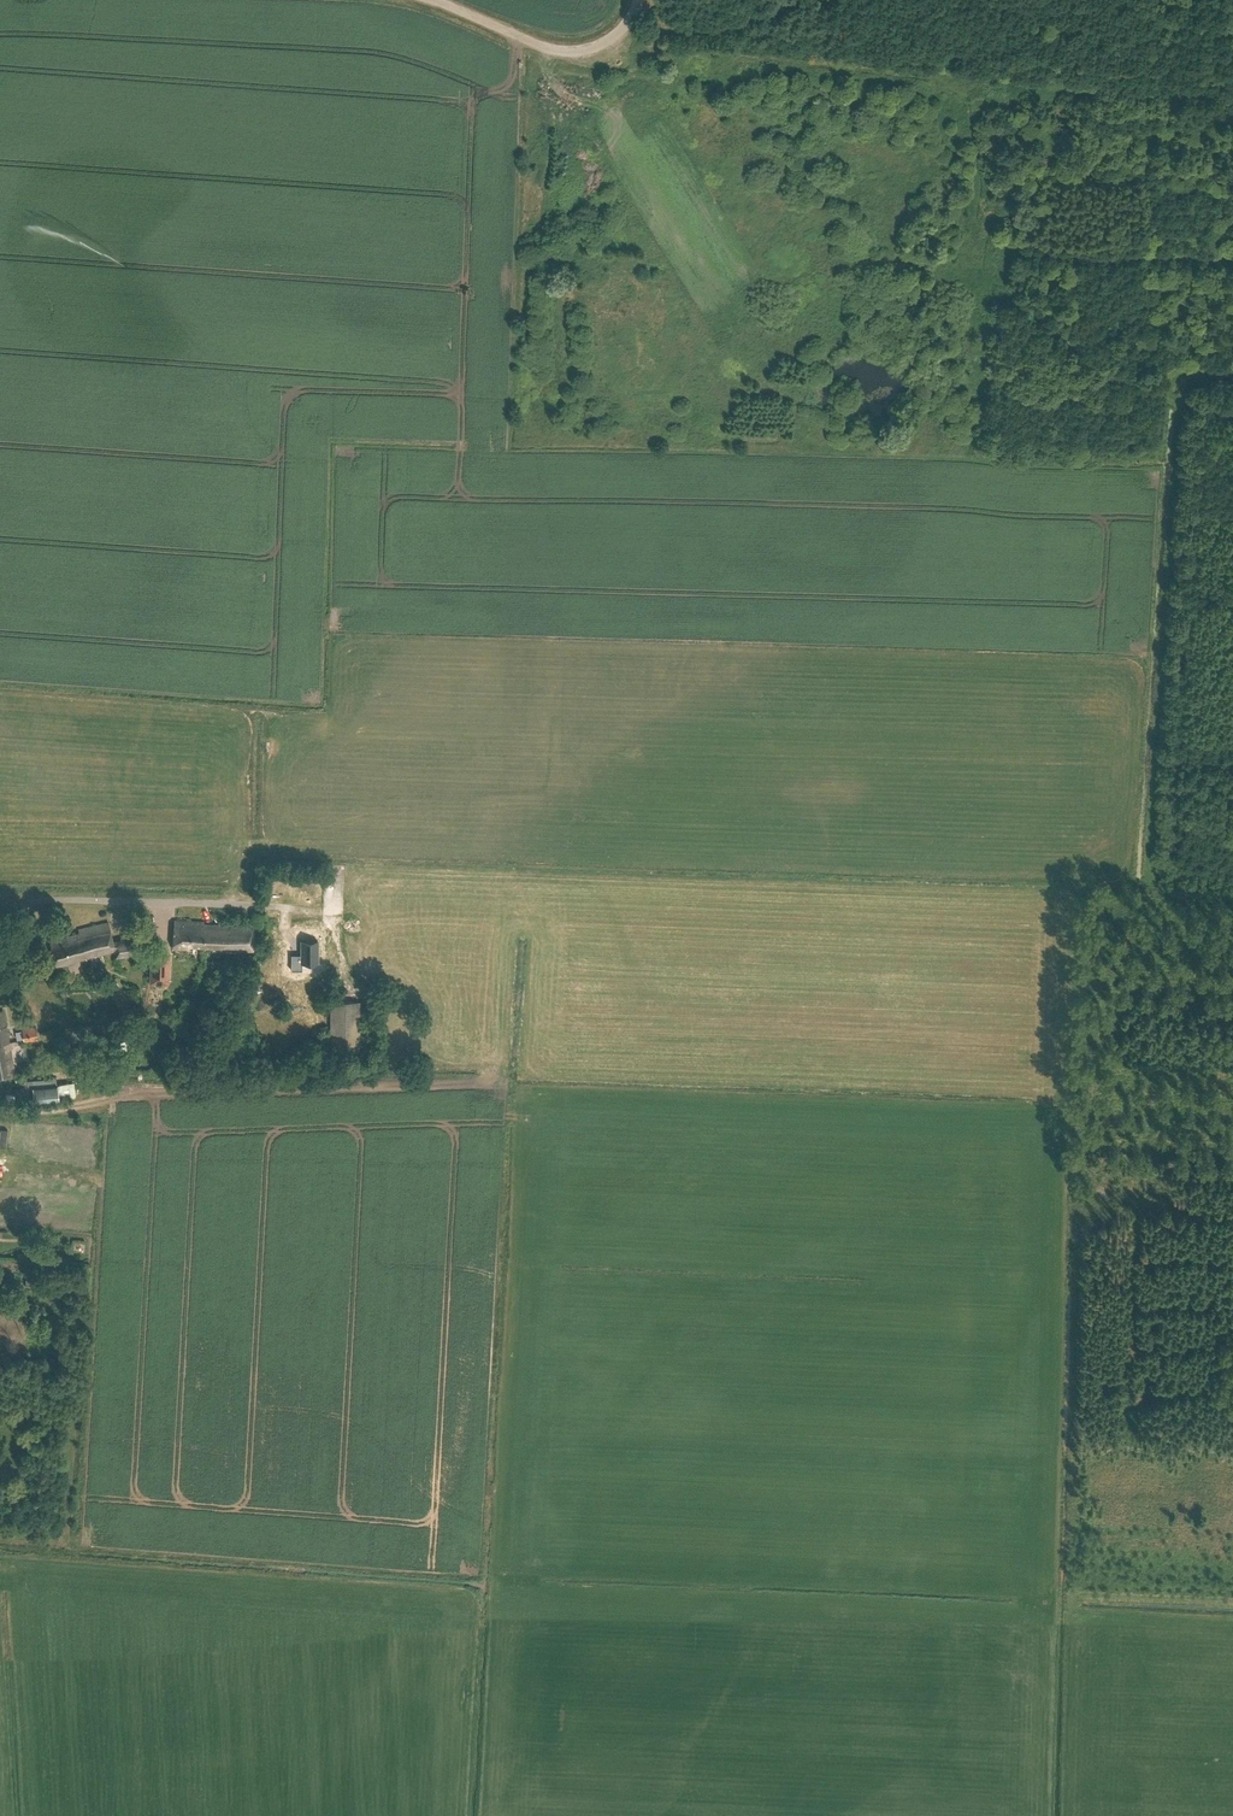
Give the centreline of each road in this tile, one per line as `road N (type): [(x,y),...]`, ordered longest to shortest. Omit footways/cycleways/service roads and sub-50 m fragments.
road 1 (unclassified): [(0,913),(64,900),(248,905)]
road 2 (unclassified): [(433,0),(563,50),(605,42),(622,30),(638,0)]
road 3 (track): [(207,1092),(0,1109)]

